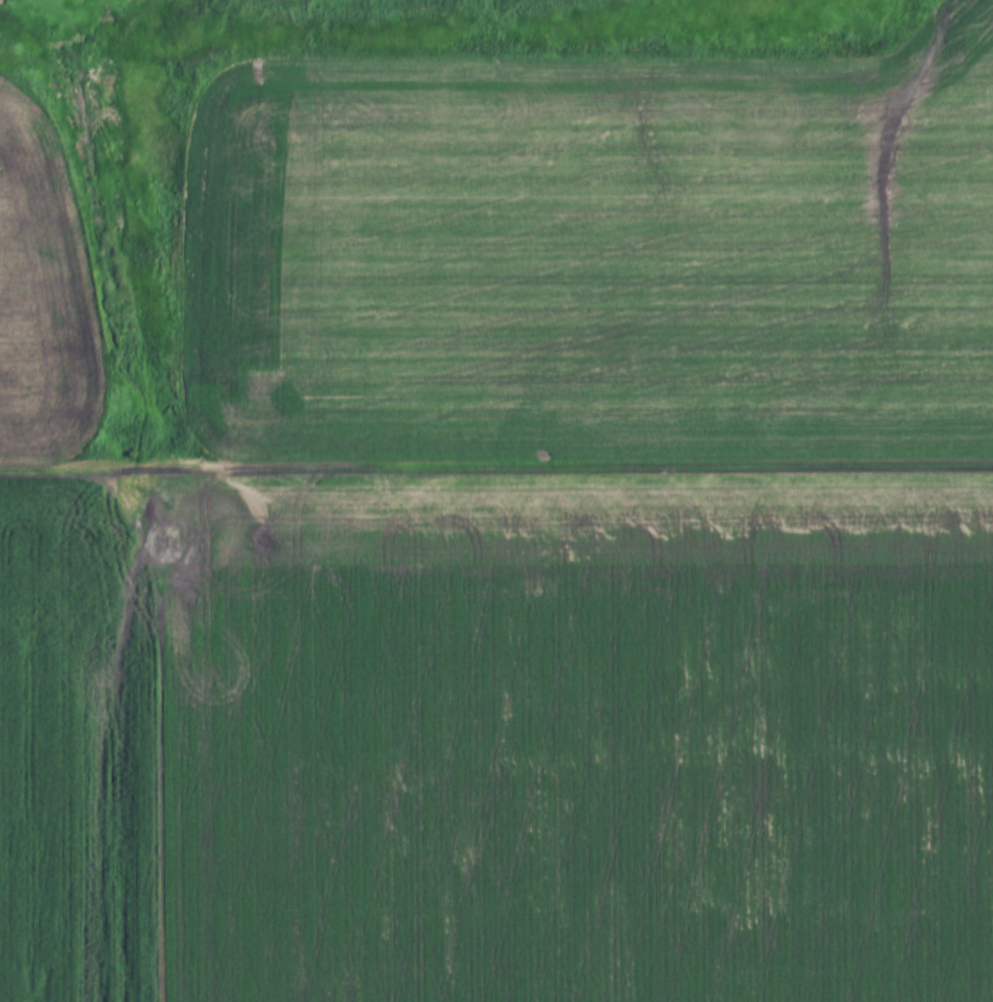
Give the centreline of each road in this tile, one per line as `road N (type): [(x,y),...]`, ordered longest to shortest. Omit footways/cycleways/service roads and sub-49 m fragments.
road 1 (track): [(992,466),(0,466)]

